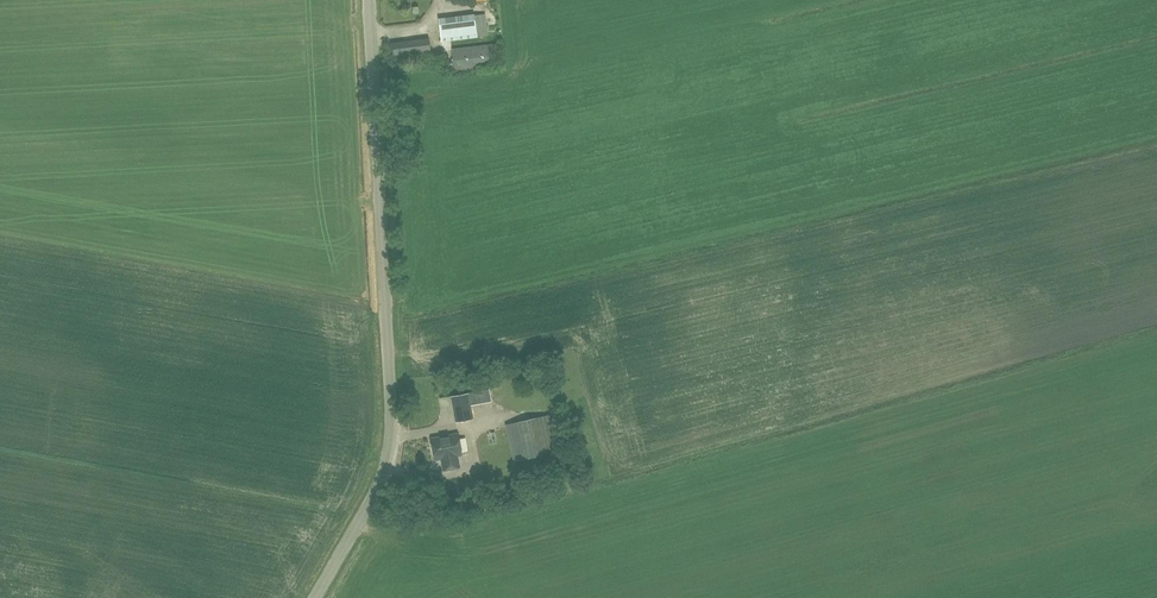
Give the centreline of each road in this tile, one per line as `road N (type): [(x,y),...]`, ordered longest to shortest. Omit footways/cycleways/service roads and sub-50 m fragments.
road 1 (unclassified): [(315,597),(380,481),(391,436),(369,0)]

